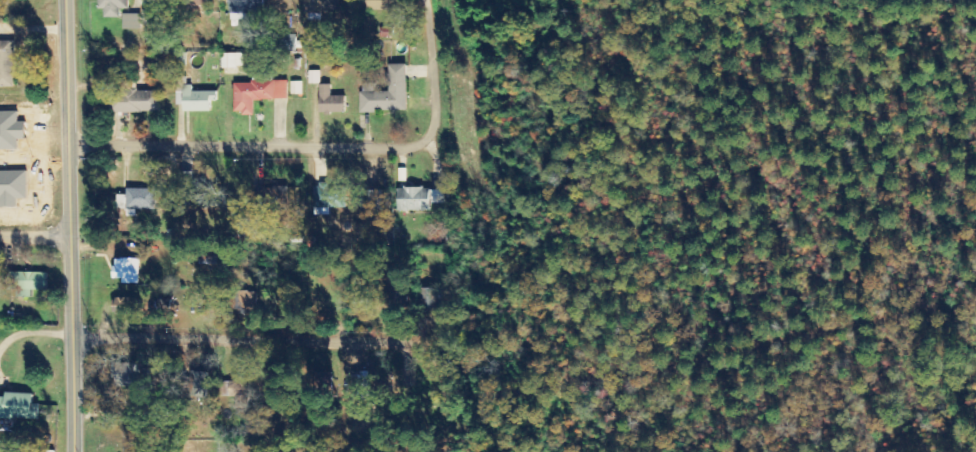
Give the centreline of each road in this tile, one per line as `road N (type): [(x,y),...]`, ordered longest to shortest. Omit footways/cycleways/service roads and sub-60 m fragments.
road 1 (tertiary): [(72,451),(67,0)]
road 2 (residential): [(74,342),(480,332)]
road 3 (residential): [(70,142),(397,135)]
road 4 (residential): [(397,135),(431,116),(443,80),(438,0)]

